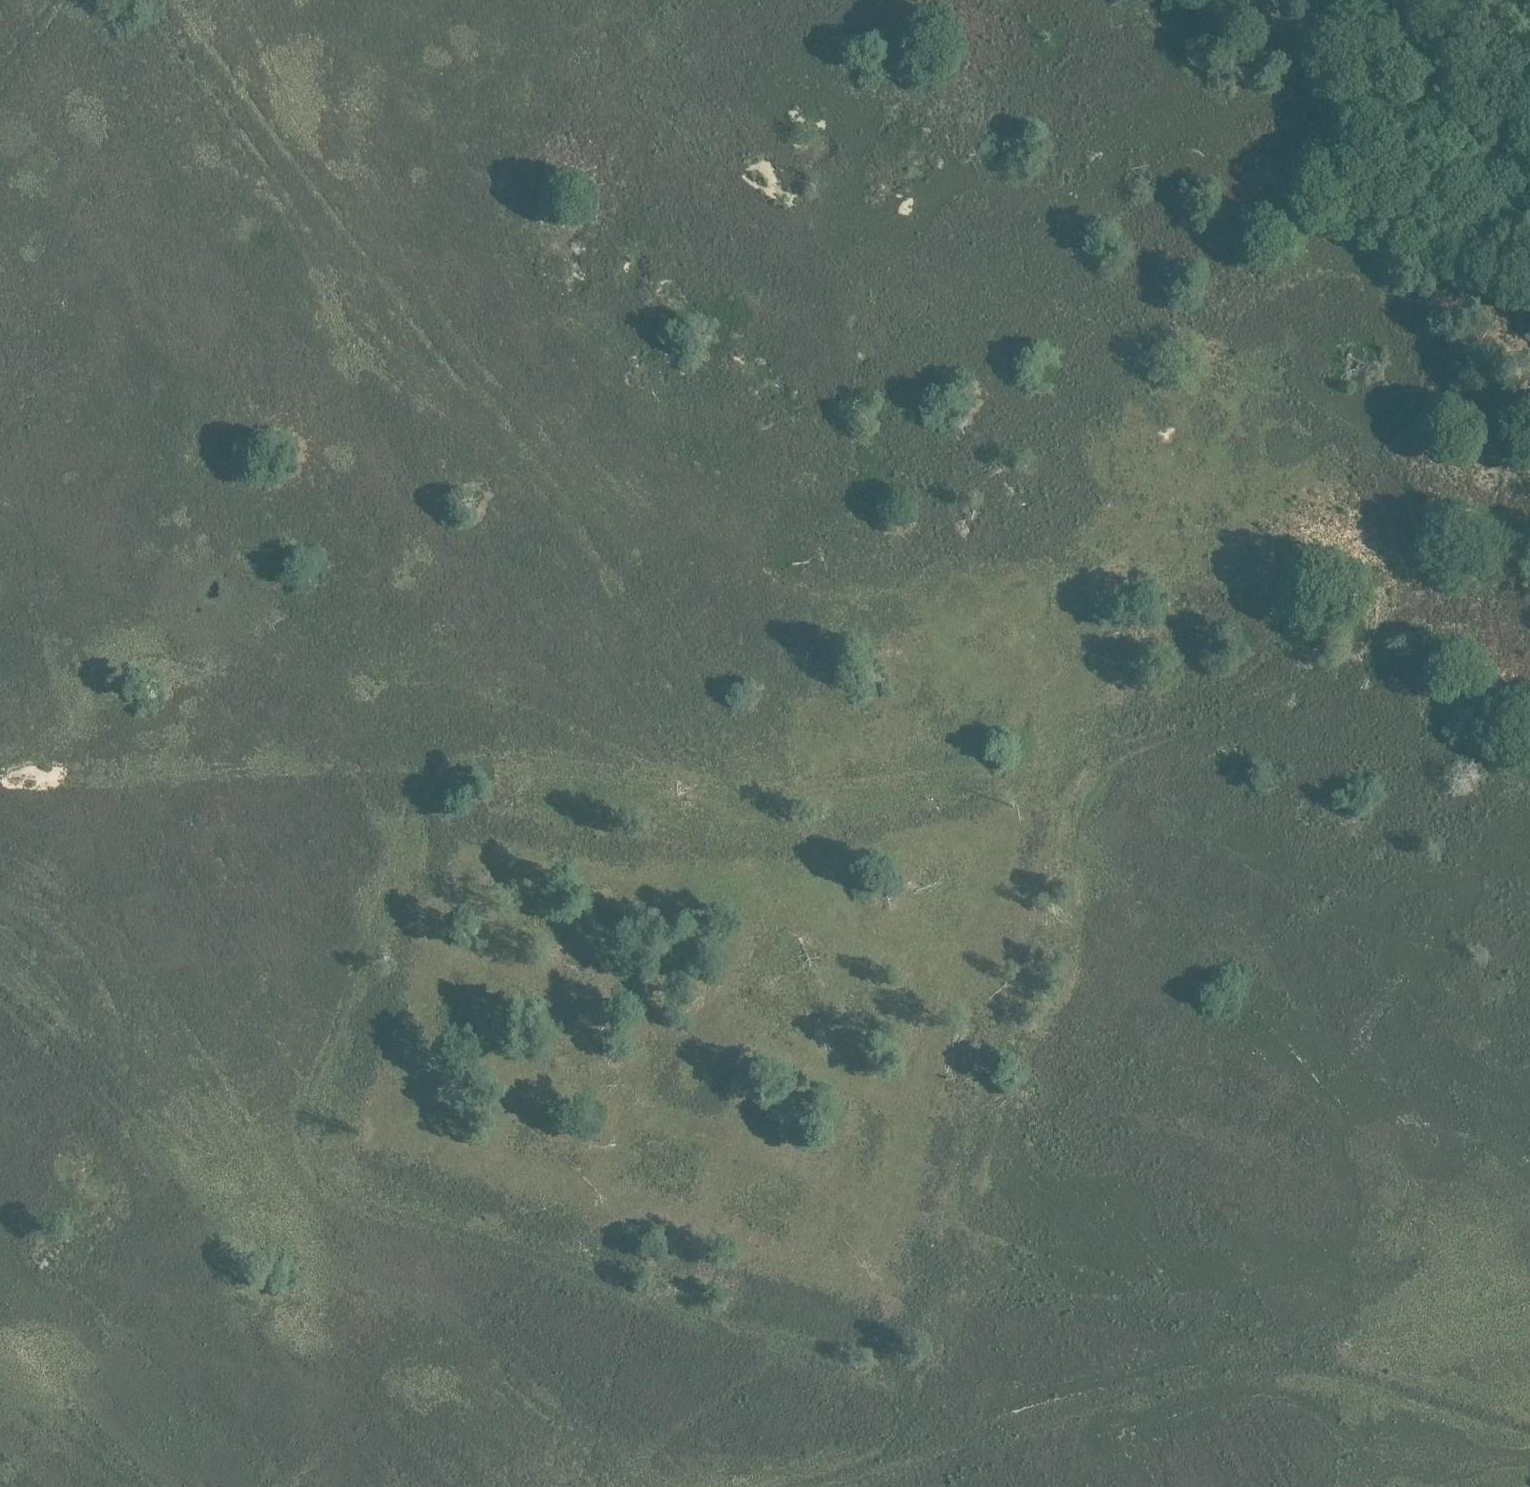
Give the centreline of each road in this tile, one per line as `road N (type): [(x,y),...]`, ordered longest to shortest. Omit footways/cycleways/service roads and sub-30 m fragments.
road 1 (track): [(1313,0),(1529,226)]

